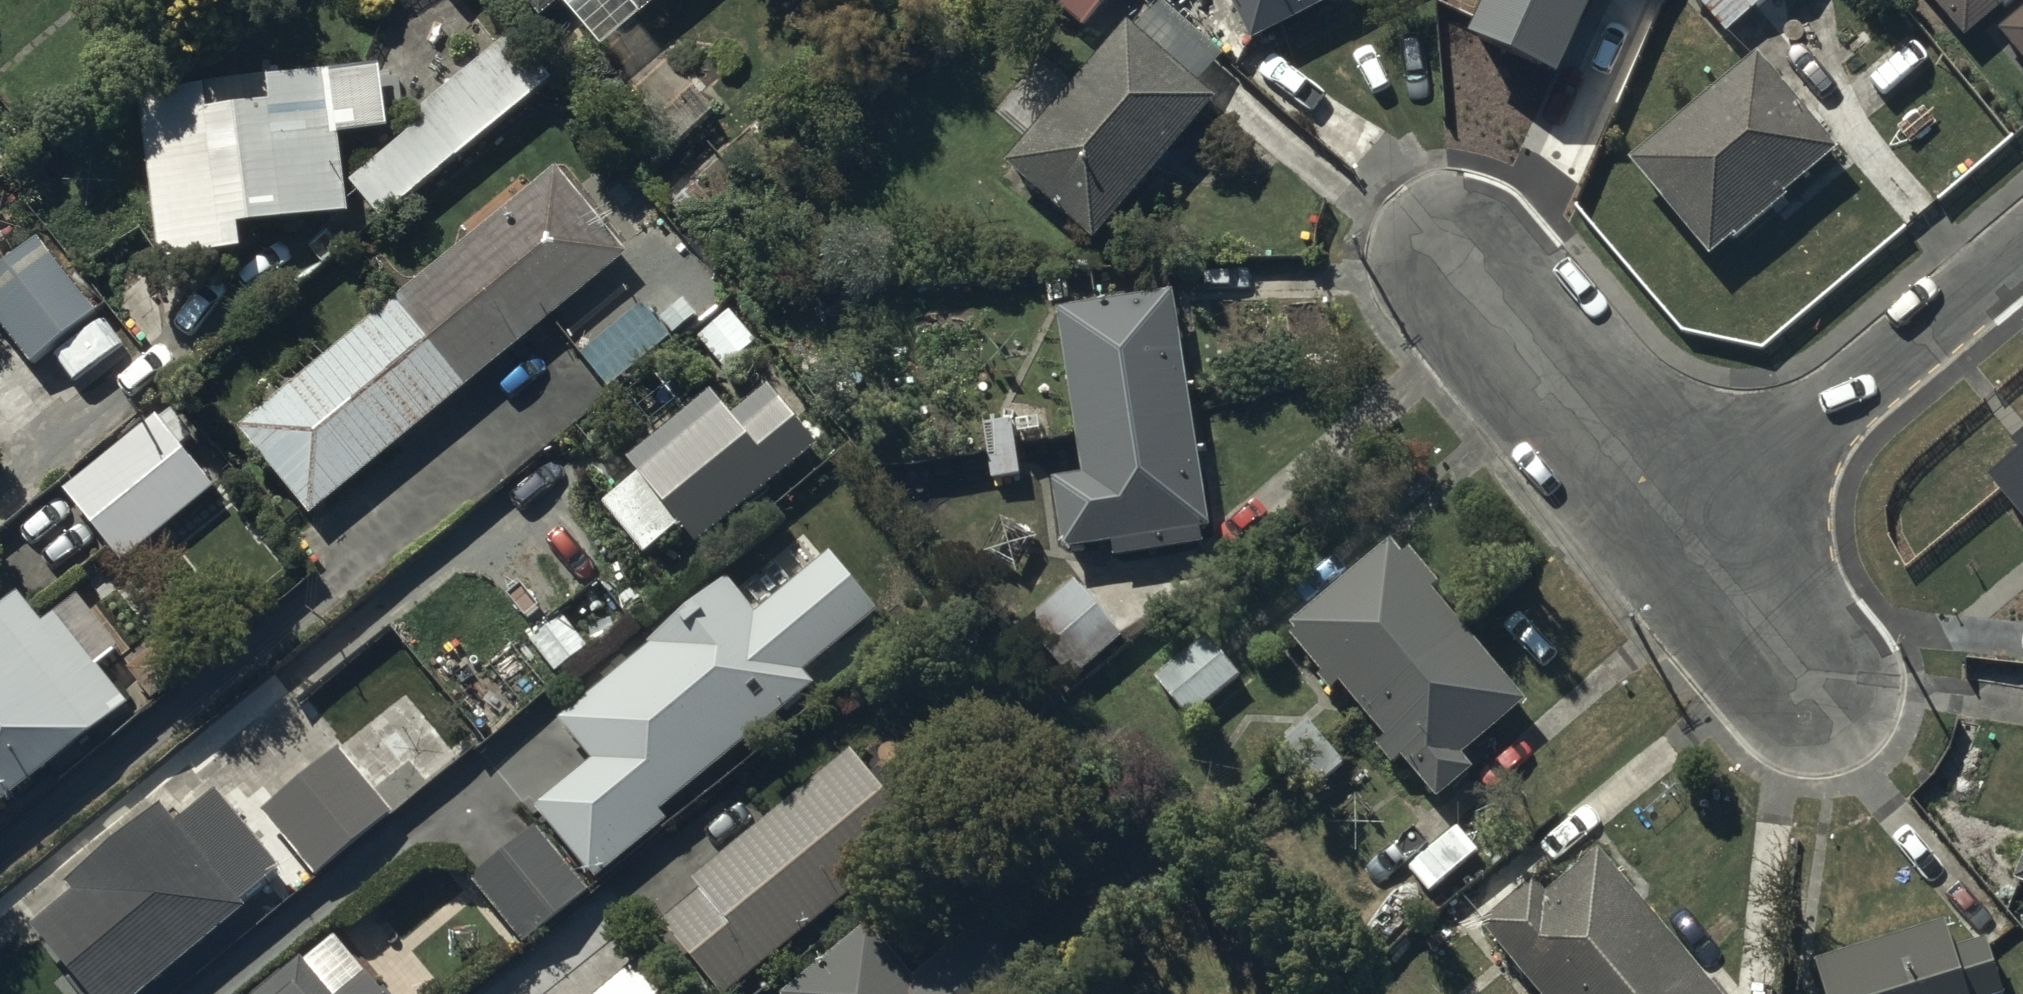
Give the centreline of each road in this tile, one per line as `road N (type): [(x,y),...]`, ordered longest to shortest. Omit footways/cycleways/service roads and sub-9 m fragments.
road 1 (residential): [(2022,251),(1690,533)]
road 2 (residential): [(1446,248),(1690,533)]
road 3 (residential): [(1690,533),(1831,709)]

